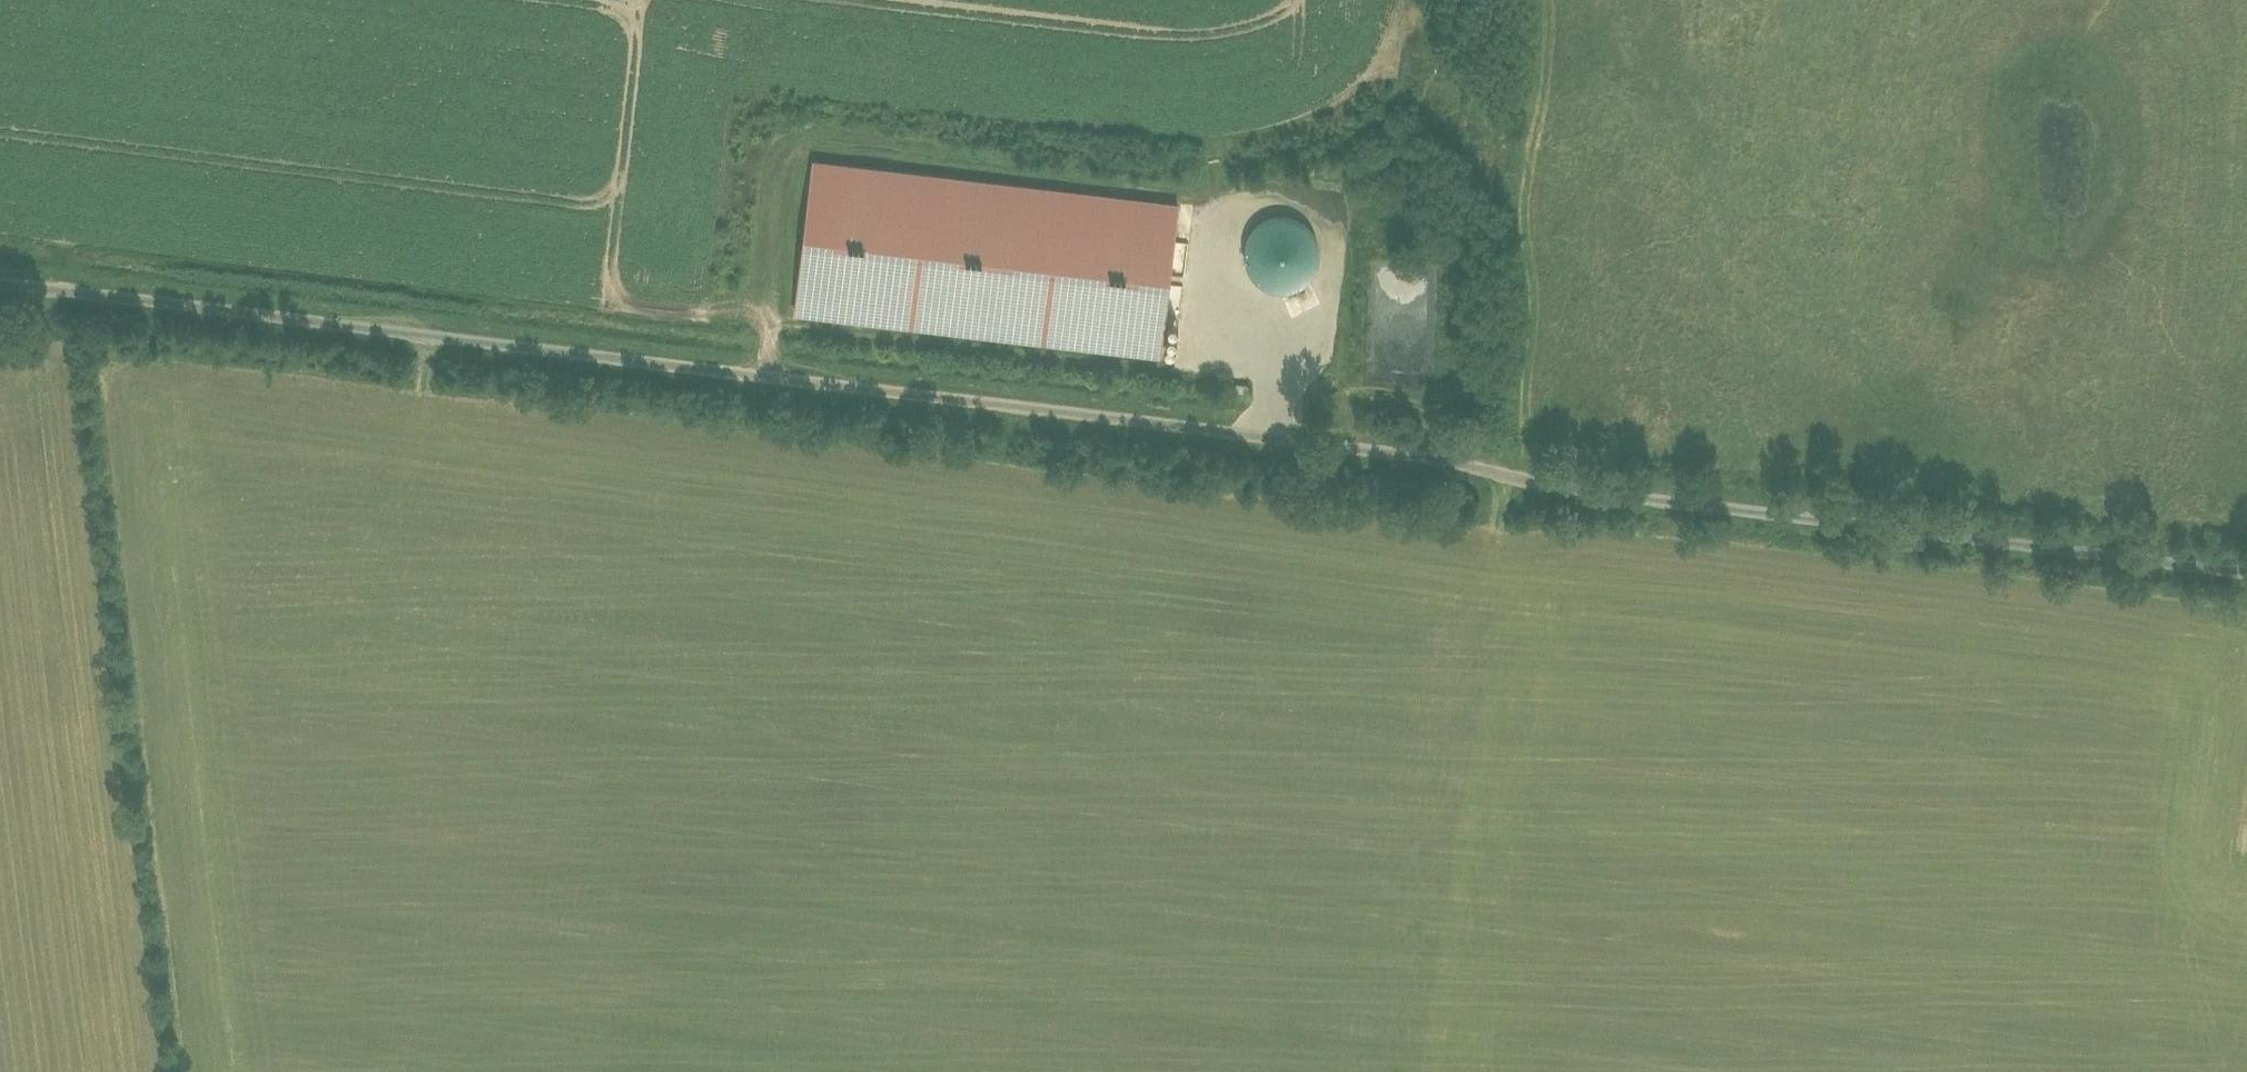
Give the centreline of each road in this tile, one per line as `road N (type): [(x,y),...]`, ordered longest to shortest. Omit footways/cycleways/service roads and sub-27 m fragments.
road 1 (residential): [(2246,577),(1551,492),(1420,461),(0,284)]

